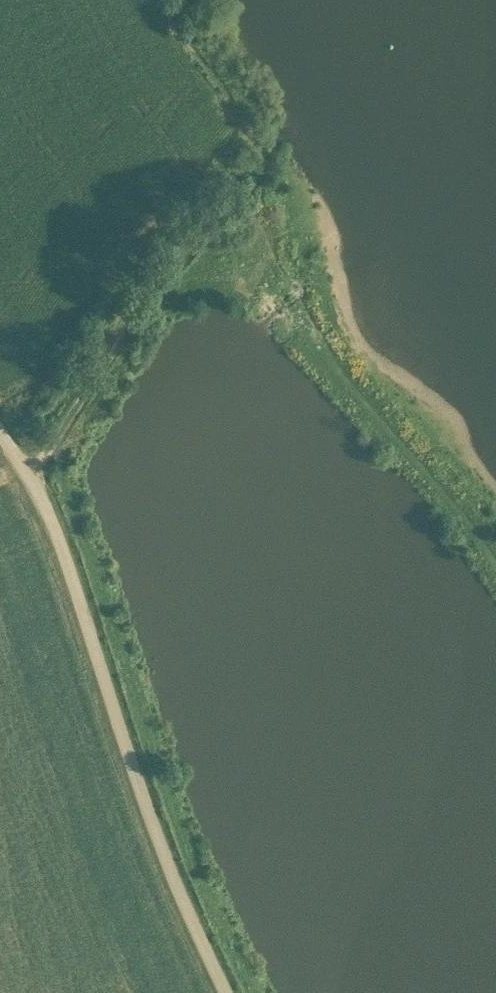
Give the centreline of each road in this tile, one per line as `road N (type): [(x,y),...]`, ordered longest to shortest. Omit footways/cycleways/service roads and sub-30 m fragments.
road 1 (unclassified): [(227,992),(125,748),(59,530),(0,425)]

